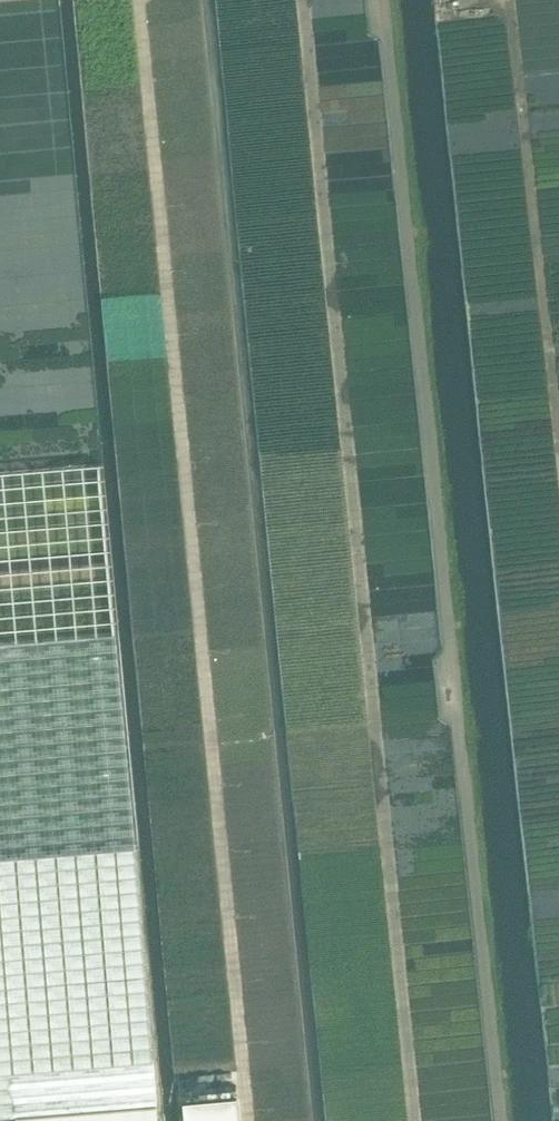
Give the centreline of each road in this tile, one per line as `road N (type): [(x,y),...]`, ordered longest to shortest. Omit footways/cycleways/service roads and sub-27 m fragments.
road 1 (unclassified): [(498,1120),(381,0)]
road 2 (track): [(415,1120),(304,0)]
road 3 (track): [(248,1120),(139,0)]
road 4 (track): [(558,444),(510,0)]

